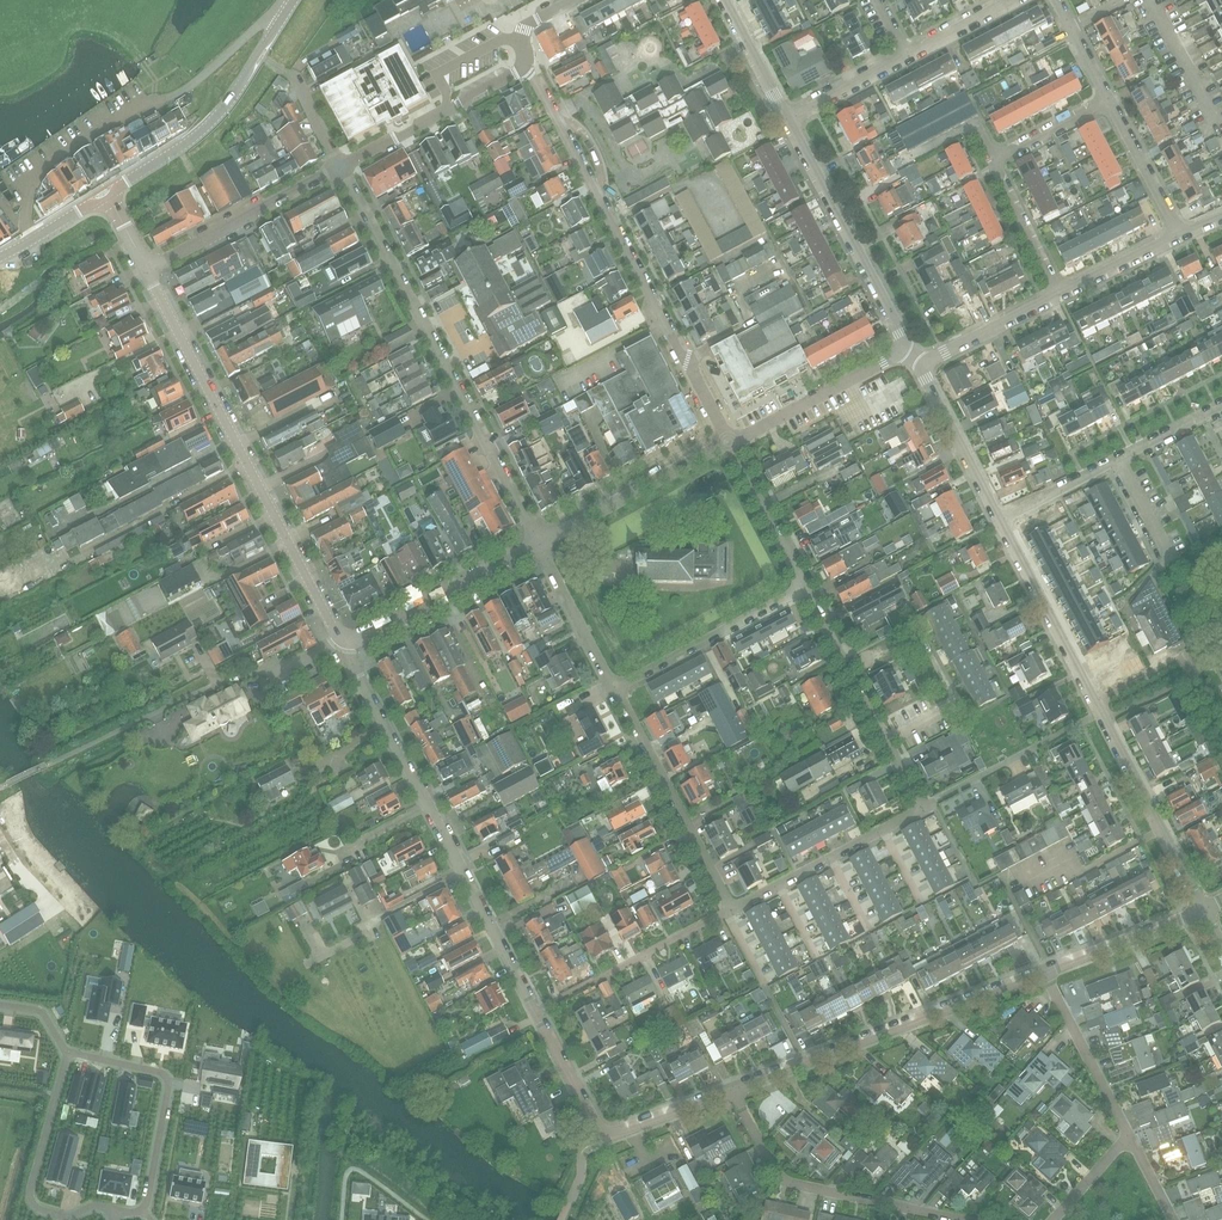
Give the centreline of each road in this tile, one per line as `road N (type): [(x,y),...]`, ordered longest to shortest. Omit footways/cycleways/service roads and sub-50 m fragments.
road 1 (residential): [(604,1138),(344,637)]
road 2 (residential): [(1202,909),(998,521)]
road 3 (residential): [(527,62),(729,443)]
road 4 (residential): [(538,543),(341,167)]
road 5 (residential): [(344,637),(145,270)]
road 6 (unclassified): [(734,1090),(1046,972)]
road 7 (residential): [(963,1219),(788,1182),(775,1172),(734,1090)]
road 8 (tertiary): [(106,197),(223,115),(295,0)]
road 9 (residential): [(919,365),(788,121)]
road 10 (residential): [(725,910),(610,686)]
road 11 (residential): [(68,1053),(31,1200),(63,1217),(95,1206),(116,1212)]
road 12 (residential): [(143,1212),(169,1081),(68,1053)]
road 13 (residential): [(145,270),(341,167)]
road 14 (residential): [(344,637),(378,631),(538,543)]
road 15 (residential): [(610,686),(802,586)]
road 16 (residential): [(538,543),(729,443)]
road 17 (residential): [(341,167),(527,62)]
road 18 (residential): [(729,443),(826,391),(866,391),(919,365)]
road 19 (residential): [(1129,1135),(1046,972)]
road 20 (residential): [(884,743),(802,586)]
road 21 (residential): [(998,521),(919,365)]
road 22 (unclassified): [(1046,972),(1202,909)]
road 23 (residential): [(802,586),(729,443)]
road 24 (residential): [(610,686),(538,543)]
road 25 (residential): [(919,365),(1056,294)]
road 26 (residential): [(1180,234),(1111,100)]
road 27 (residential): [(1056,294),(996,159)]
road 28 (unclassified): [(604,1138),(734,1090)]
road 29 (residential): [(1056,294),(1180,234)]
road 30 (residential): [(998,521),(1121,459)]
road 31 (residential): [(788,121),(725,0)]
road 32 (residential): [(788,121),(906,55)]
road 33 (residential): [(996,159),(1111,100)]
road 34 (tertiary): [(0,259),(106,197)]

